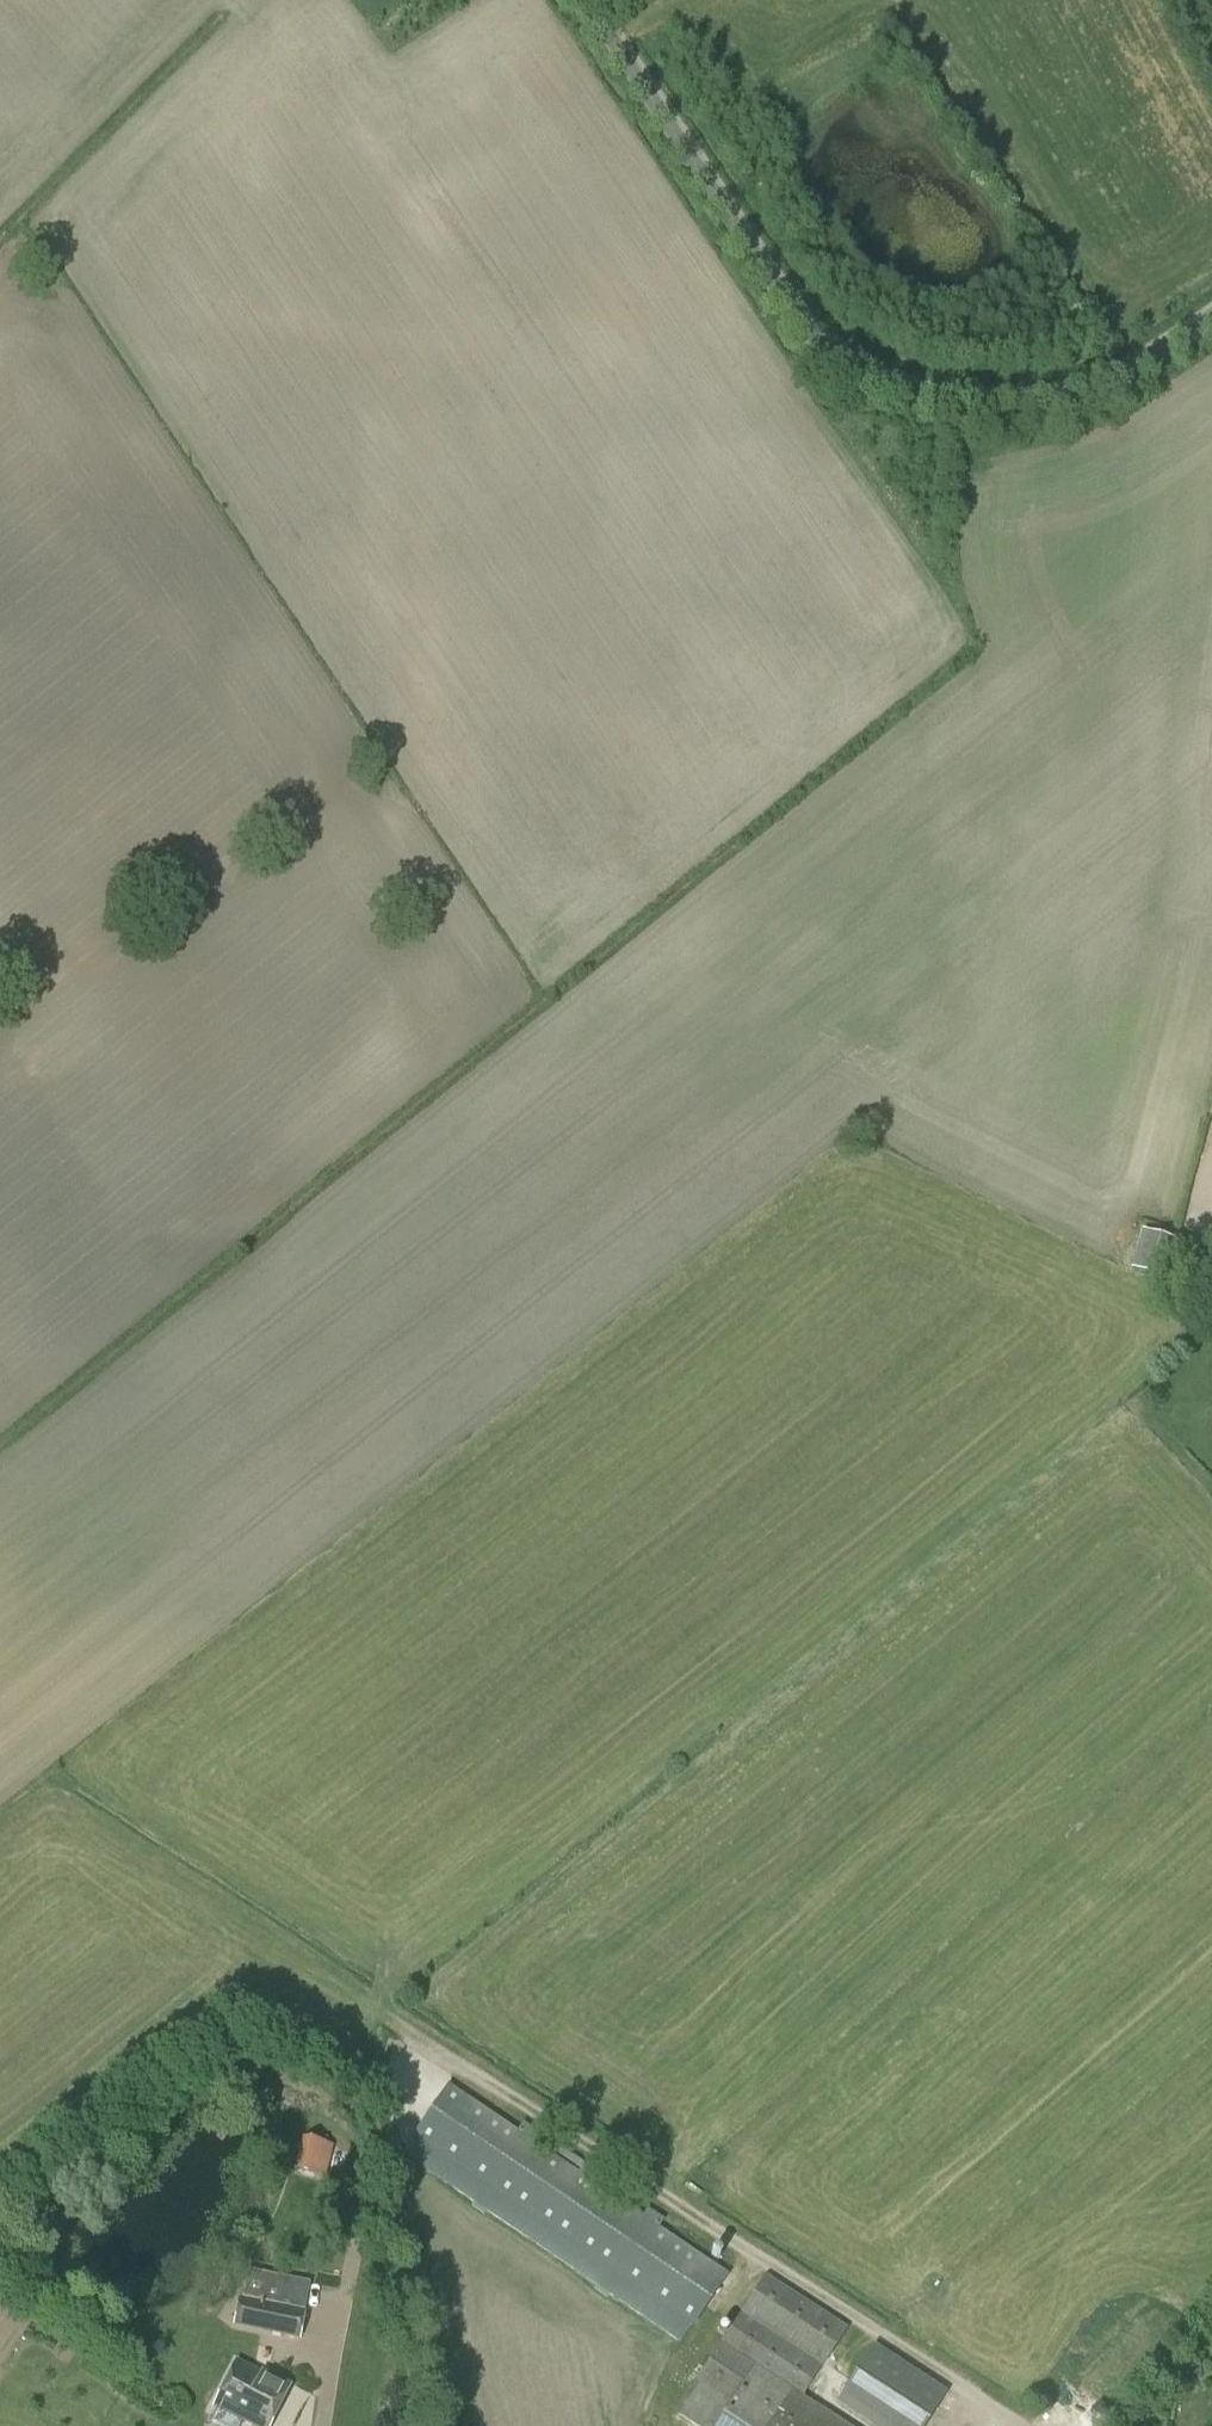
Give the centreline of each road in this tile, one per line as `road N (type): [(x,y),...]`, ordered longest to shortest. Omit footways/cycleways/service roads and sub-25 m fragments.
road 1 (unclassified): [(585,0),(801,324),(833,358),(880,383),(947,401),(1026,401),(1142,360),(1211,312)]
road 2 (track): [(1024,2425),(412,2035)]

